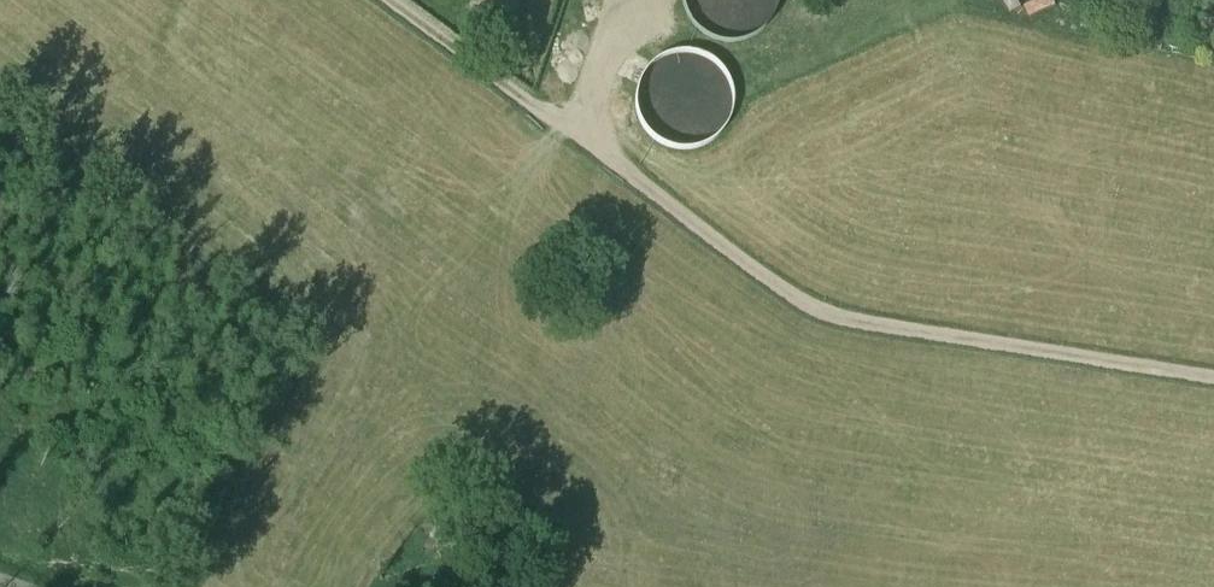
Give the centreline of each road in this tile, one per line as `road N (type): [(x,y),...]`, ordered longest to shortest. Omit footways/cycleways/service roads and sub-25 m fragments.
road 1 (track): [(1213,376),(845,322),(815,310),(385,0)]

